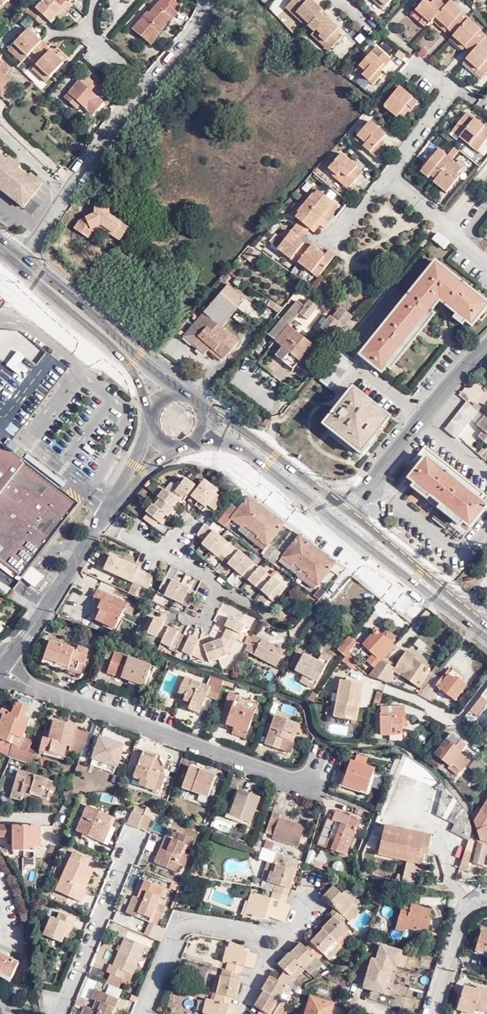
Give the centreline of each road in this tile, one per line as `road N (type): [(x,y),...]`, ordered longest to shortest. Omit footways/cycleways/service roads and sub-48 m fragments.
road 1 (residential): [(328,759),(313,788),(36,682),(8,665)]
road 2 (residential): [(18,253),(193,29),(203,0)]
road 3 (primary): [(198,442),(230,446),(367,549),(416,575)]
road 4 (residential): [(8,665),(138,468)]
road 5 (primary): [(0,250),(137,377),(153,407)]
road 6 (primary): [(179,393),(18,253)]
road 7 (tertiary): [(486,350),(345,509)]
road 8 (primary): [(345,509),(205,416)]
road 9 (residential): [(436,1013),(467,909),(486,899)]

